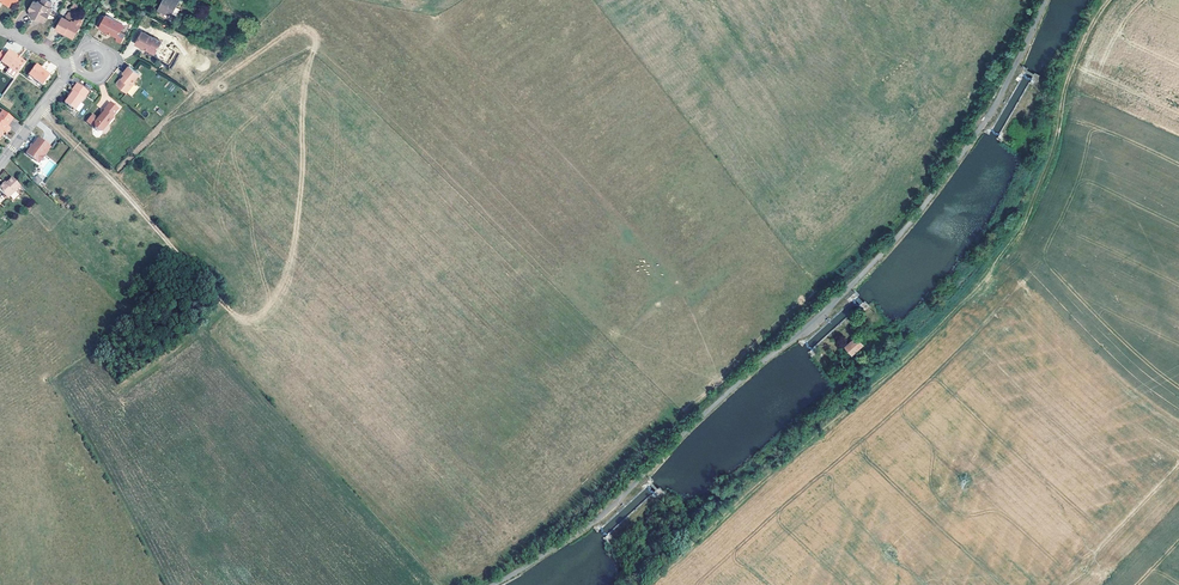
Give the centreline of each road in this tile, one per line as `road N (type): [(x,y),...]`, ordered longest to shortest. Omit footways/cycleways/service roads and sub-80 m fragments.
road 1 (track): [(43,108),(231,312)]

